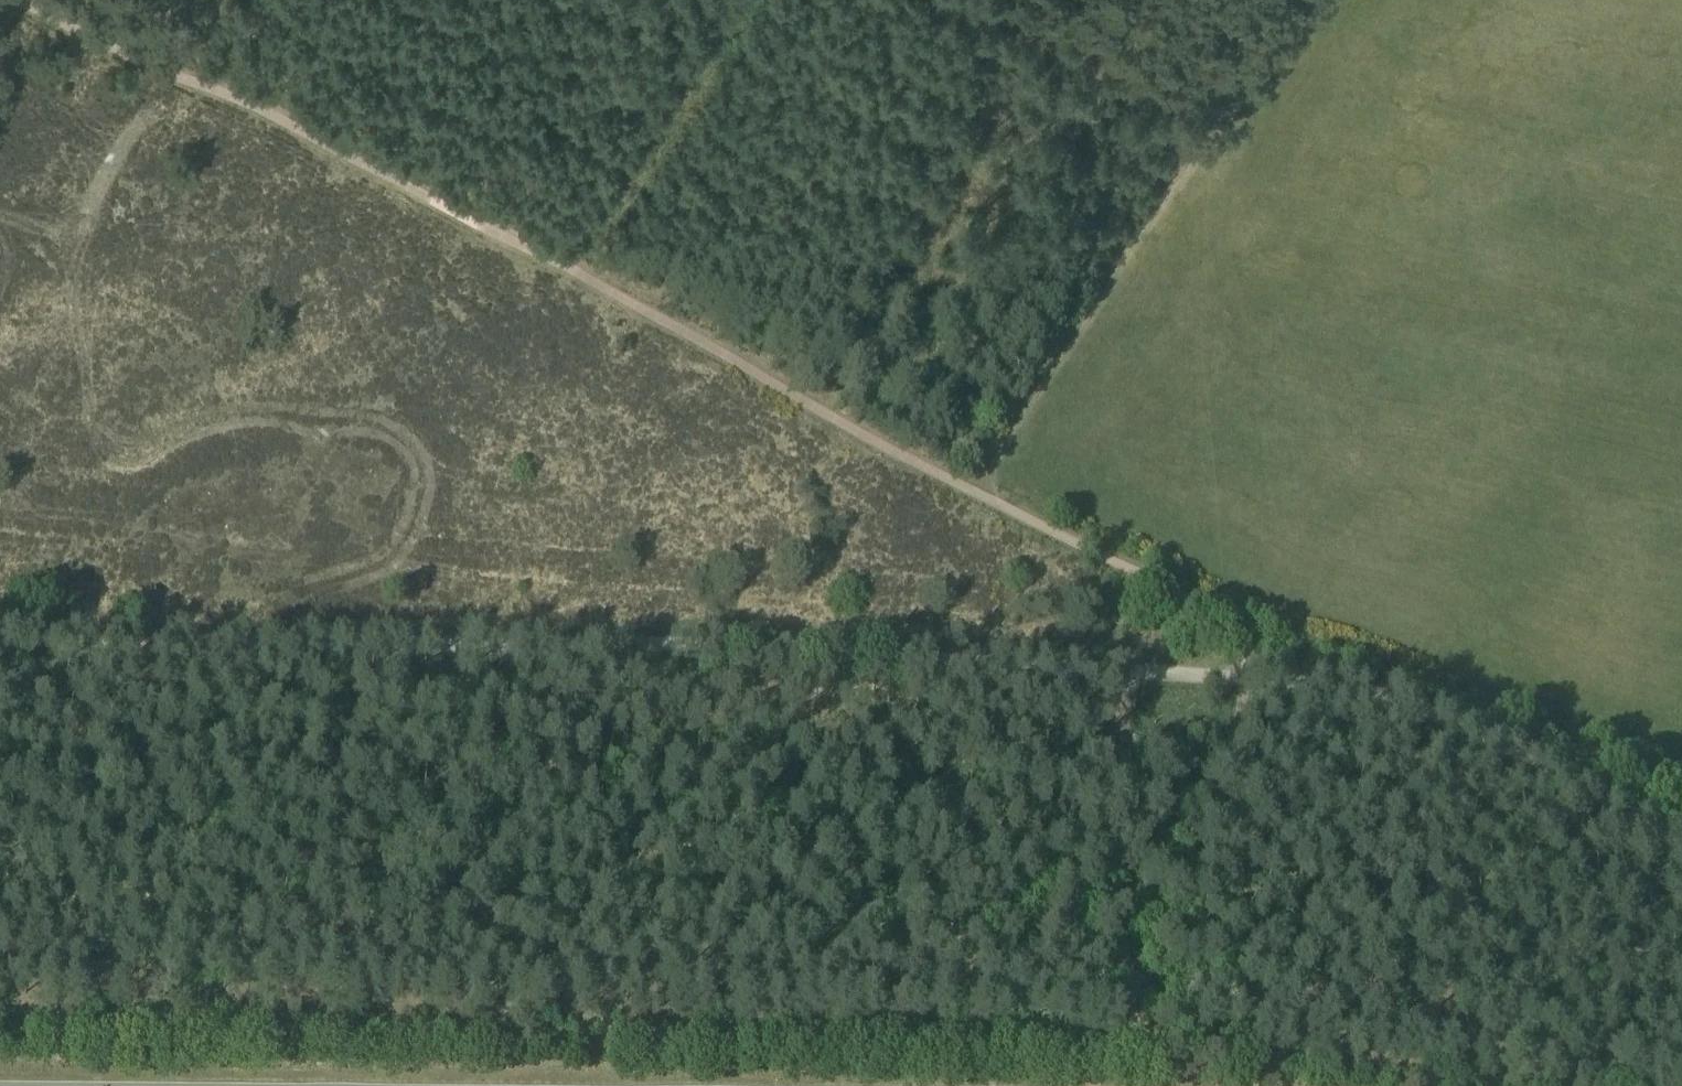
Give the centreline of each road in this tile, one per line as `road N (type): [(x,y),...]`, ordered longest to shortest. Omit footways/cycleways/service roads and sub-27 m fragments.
road 1 (track): [(1245,676),(997,654),(617,641),(0,635)]
road 2 (track): [(1681,845),(1380,688),(1245,676)]

